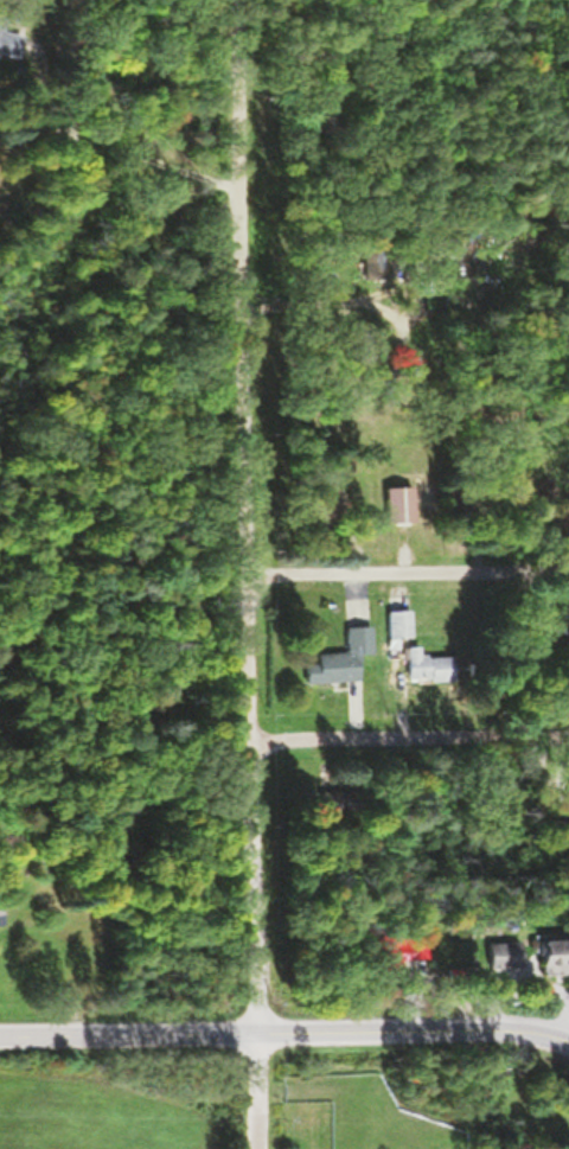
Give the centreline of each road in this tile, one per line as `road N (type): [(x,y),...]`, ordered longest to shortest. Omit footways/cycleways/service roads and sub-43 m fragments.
road 1 (residential): [(258,1148),(250,577),(222,0)]
road 2 (residential): [(0,1036),(479,1030),(568,1041)]
road 3 (residential): [(568,568),(250,577)]
road 4 (residential): [(252,746),(350,736),(568,736)]

